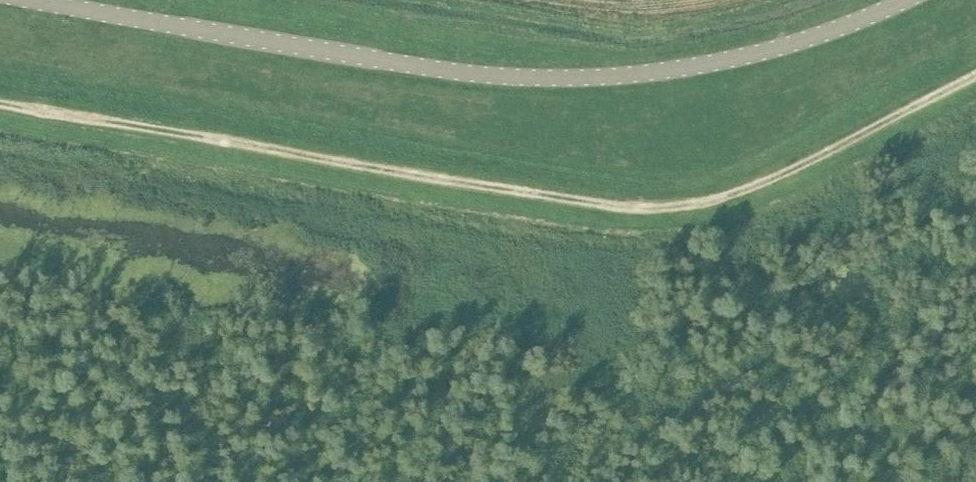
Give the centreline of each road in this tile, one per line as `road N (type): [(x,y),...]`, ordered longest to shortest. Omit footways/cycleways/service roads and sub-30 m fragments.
road 1 (track): [(0,101),(623,209),(696,210),(975,76)]
road 2 (unclassified): [(58,0),(425,64),(589,78),(692,69),(809,38),(896,0)]

